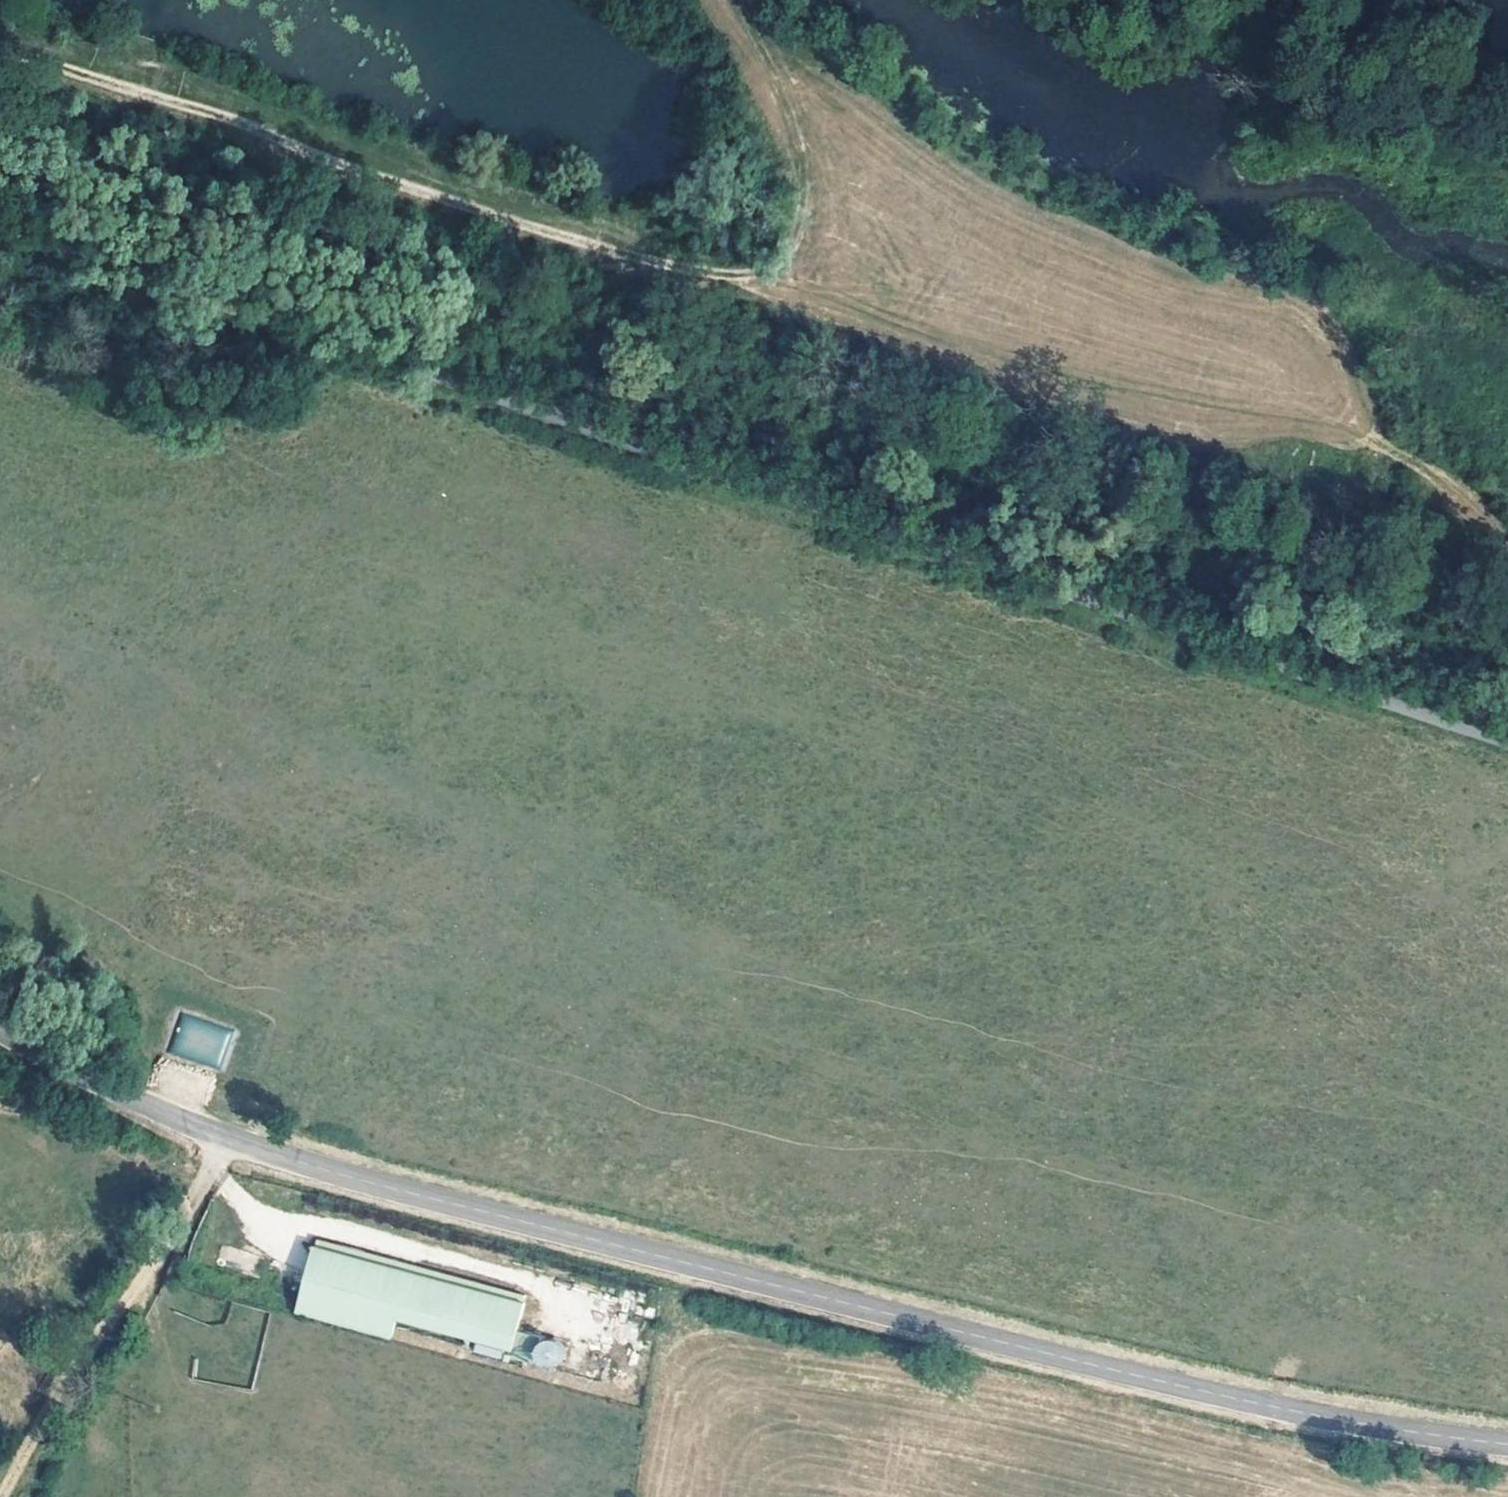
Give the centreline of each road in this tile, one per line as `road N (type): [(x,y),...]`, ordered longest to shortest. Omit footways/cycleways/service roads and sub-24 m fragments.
road 1 (secondary): [(1507,1445),(1356,1423),(994,1343),(361,1182),(137,1102),(0,1028)]
road 2 (track): [(0,48),(703,286),(743,291),(806,249),(825,140),(797,60),(749,0)]

